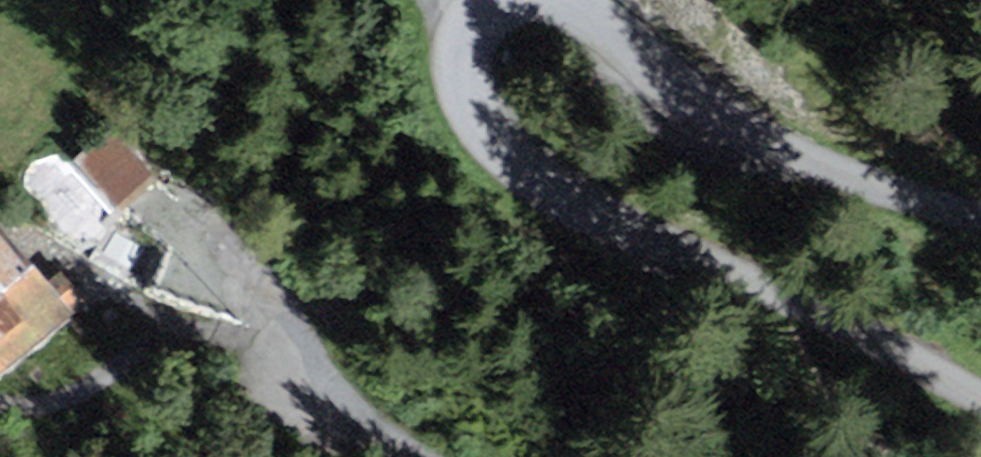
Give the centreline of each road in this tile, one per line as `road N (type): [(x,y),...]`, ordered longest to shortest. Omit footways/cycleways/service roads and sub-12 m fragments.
road 1 (unclassified): [(498,0),(463,33),(456,68),(466,113),(495,146),(557,196),(980,394)]
road 2 (unclassified): [(980,211),(786,157),(648,65),(571,0)]
road 3 (track): [(435,456),(291,372),(181,320)]
road 4 (track): [(181,320),(124,368),(60,400),(0,403)]

